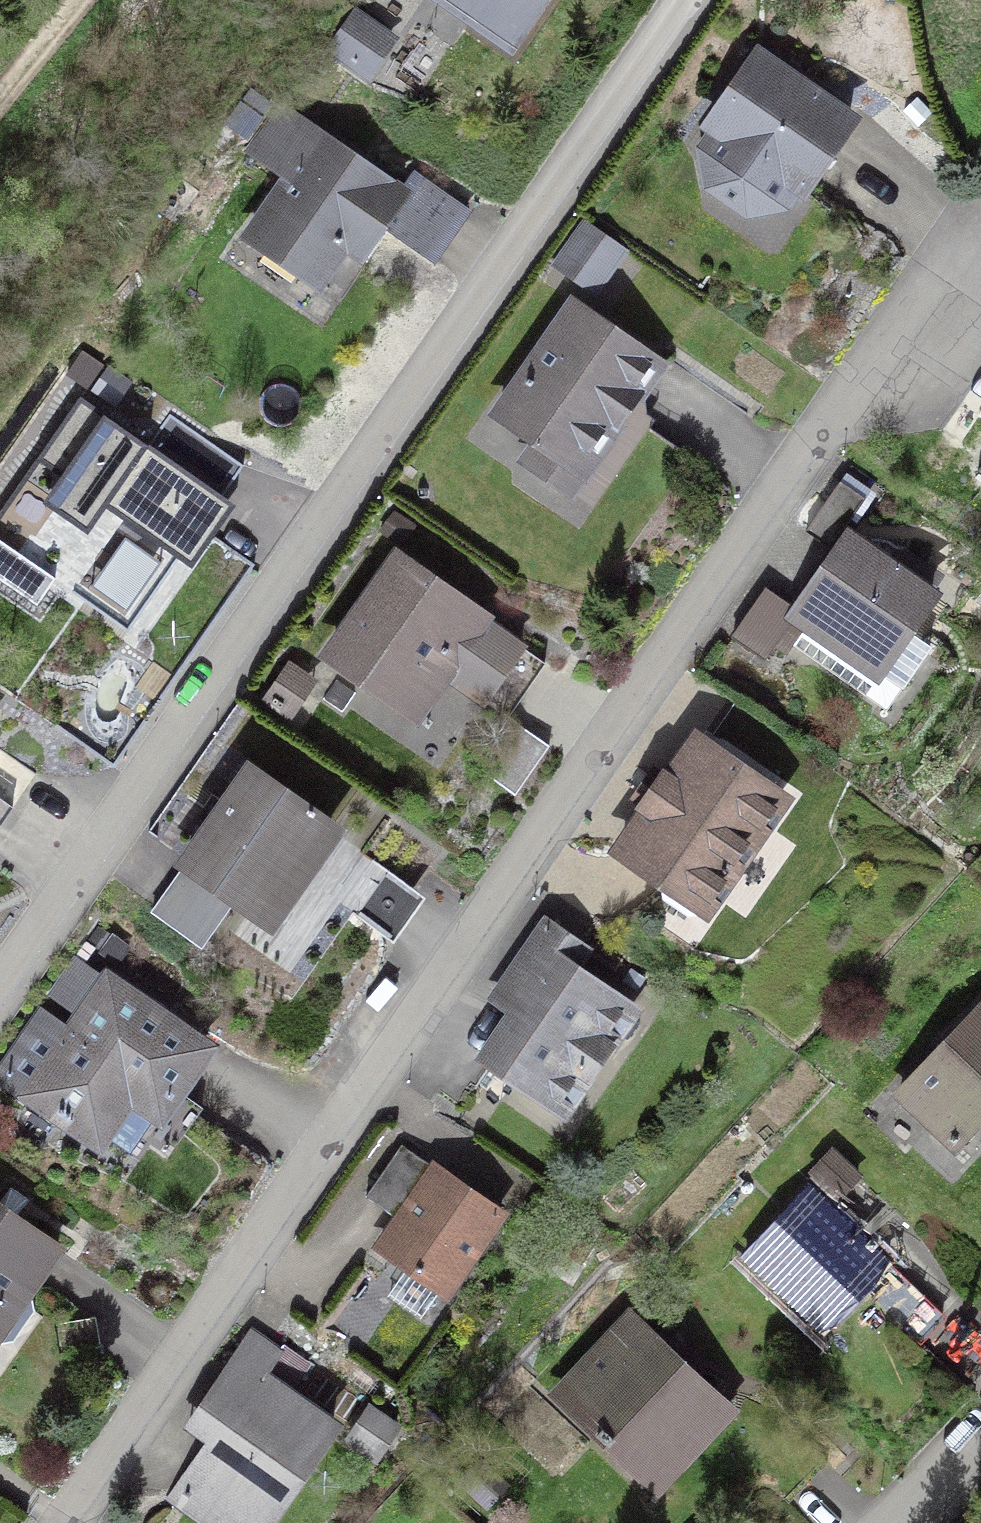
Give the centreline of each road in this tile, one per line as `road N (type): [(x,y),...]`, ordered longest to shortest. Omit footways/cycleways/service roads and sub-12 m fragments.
road 1 (residential): [(76,1522),(973,250)]
road 2 (residential): [(707,0),(0,1006)]
road 3 (track): [(0,119),(101,0)]

